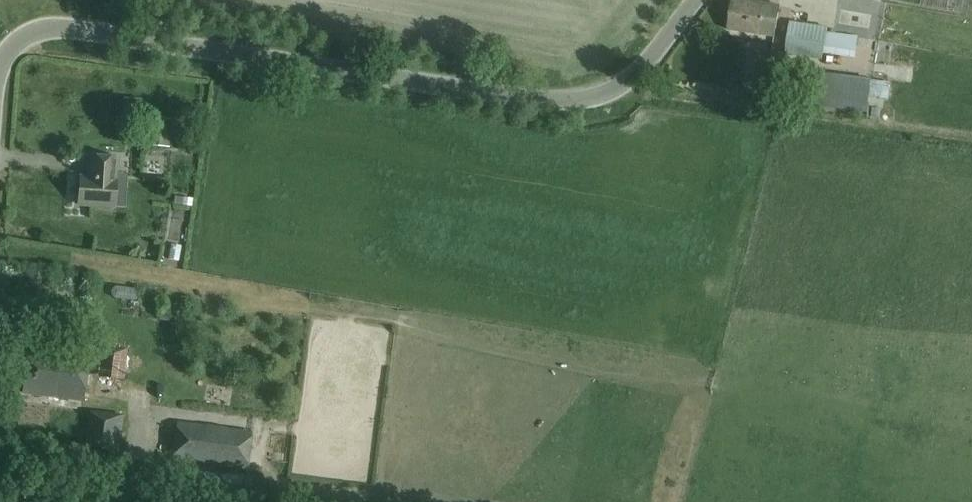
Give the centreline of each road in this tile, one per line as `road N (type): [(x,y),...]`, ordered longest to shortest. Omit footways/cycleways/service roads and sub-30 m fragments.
road 1 (unclassified): [(0,35),(26,19),(579,100),(609,95),(684,0)]

